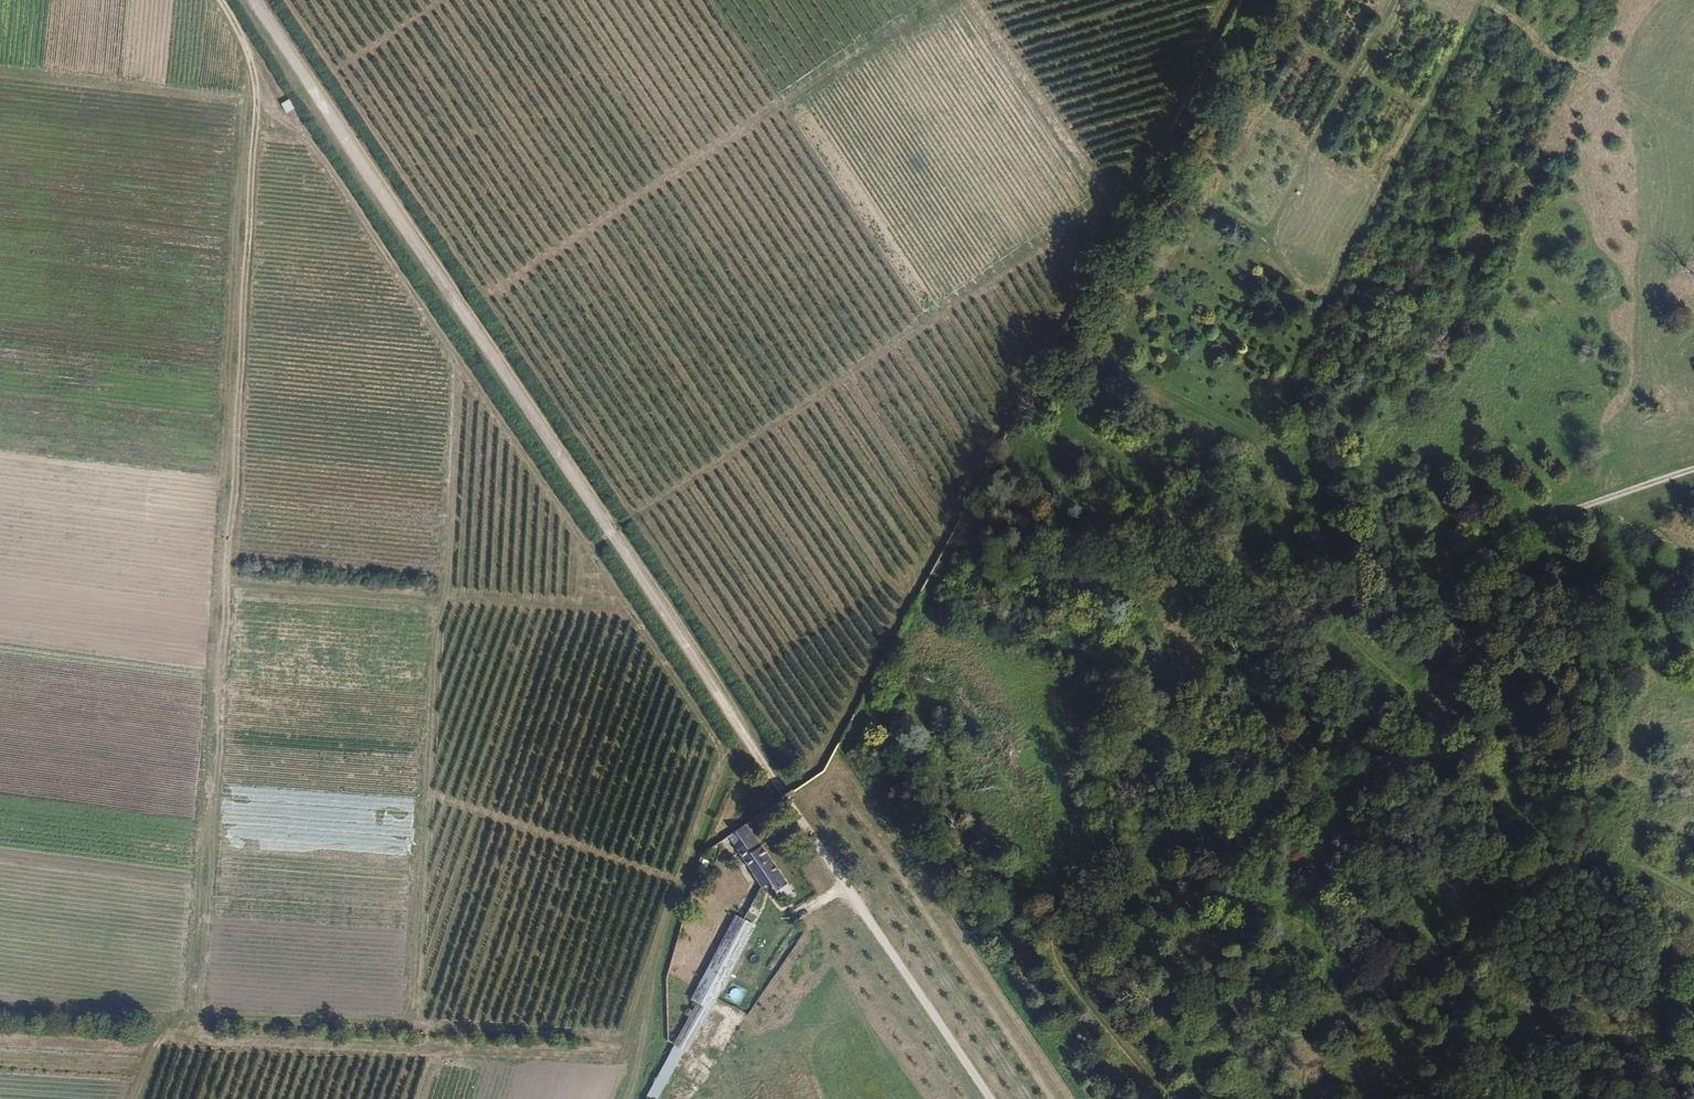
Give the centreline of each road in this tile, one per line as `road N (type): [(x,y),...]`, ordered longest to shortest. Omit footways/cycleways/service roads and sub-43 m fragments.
road 1 (track): [(249,47),(254,94),(199,1005),(190,1017),(636,1040)]
road 2 (track): [(1693,903),(1613,865),(1562,853),(1529,831),(1504,798),(1489,750),(1441,700),(1322,617),(1214,651),(1172,695),(1130,820),(1067,949)]
road 3 (track): [(220,0),(720,752),(750,743)]
road 4 (track): [(284,0),(801,766)]
road 5 (track): [(1181,1098),(1173,1064),(1186,1038),(1265,1025),(1279,1004),(1297,960),(1299,921),(1245,881),(1219,887),(1203,835),(1214,783),(1186,760),(1162,648),(1166,596),(1140,563),(1144,534),(1173,494),(1162,473),(1105,439),(1100,416),(1112,389)]
road 6 (track): [(750,743),(252,0)]
road 7 (track): [(974,0),(1112,204),(587,550)]
road 8 (track): [(417,1029),(441,595),(625,607)]
road 9 (track): [(1255,449),(1284,487),(1296,555),(1322,617),(1535,523),(1693,470)]
road 10 (track): [(941,0),(485,297)]
road 11 (track): [(1255,449),(1492,0)]
road 12 (track): [(169,1035),(631,1054)]
road 13 (track): [(1317,0),(1112,389)]
road 14 (track): [(991,1098),(750,743)]
road 15 (track): [(720,752),(617,1098)]
road 16 (track): [(1693,1035),(1501,1031),(1458,1044),(1358,1098)]
road 17 (track): [(138,1098),(155,1048),(190,1017),(0,997)]
road 18 (track): [(430,794),(682,881)]
road 19 (track): [(0,68),(254,94)]
road 20 (track): [(1226,0),(1112,204)]
road 21 (track): [(441,595),(220,578)]
road 22 (track): [(1217,189),(1264,224),(1282,256),(1338,293)]
road 23 (track): [(1112,389),(1255,449)]
road 24 (track): [(447,0),(334,74)]

